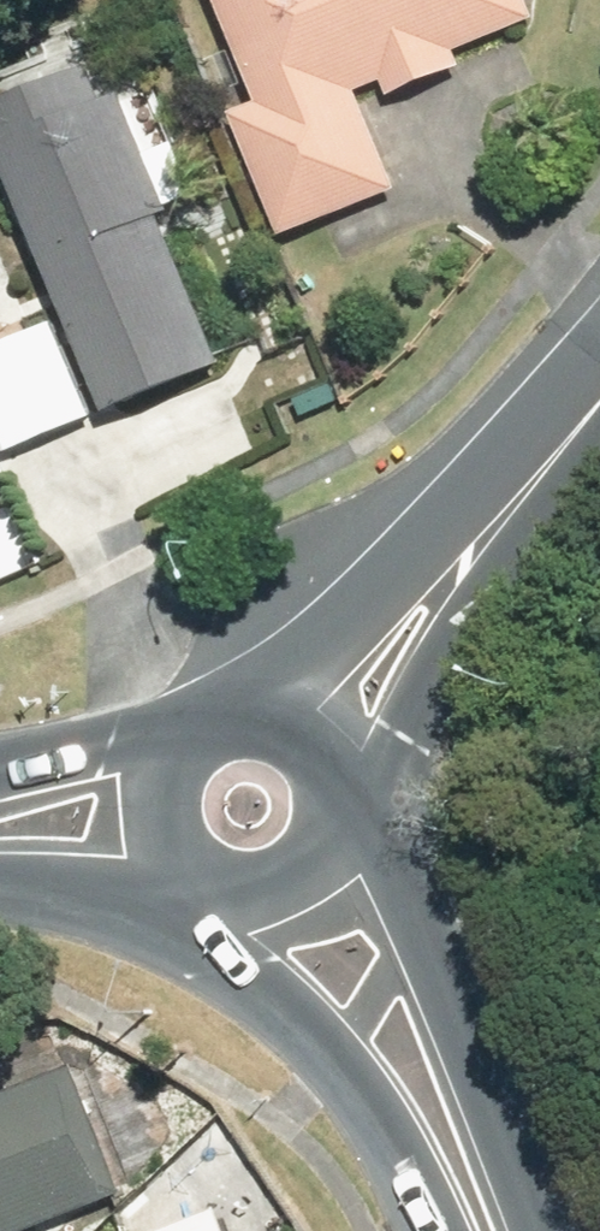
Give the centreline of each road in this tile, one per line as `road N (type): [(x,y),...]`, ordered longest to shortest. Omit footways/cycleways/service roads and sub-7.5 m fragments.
road 1 (secondary): [(340,798),(428,973),(508,1230)]
road 2 (secondary): [(453,1230),(369,1099),(206,882)]
road 3 (tertiary): [(500,517),(340,798)]
road 4 (tertiary): [(269,707),(500,517)]
road 5 (secondary): [(206,882),(0,869)]
road 6 (secondary): [(340,798),(335,829),(296,877),(236,890),(206,882)]
road 7 (secondary): [(0,786),(163,755)]
road 8 (tertiary): [(500,517),(599,396)]
road 9 (secondary): [(206,882),(164,841),(154,783),(163,755)]
road 10 (secondary): [(163,755),(208,713),(269,707)]
road 11 (secondary): [(269,707),(321,740),(340,798)]

